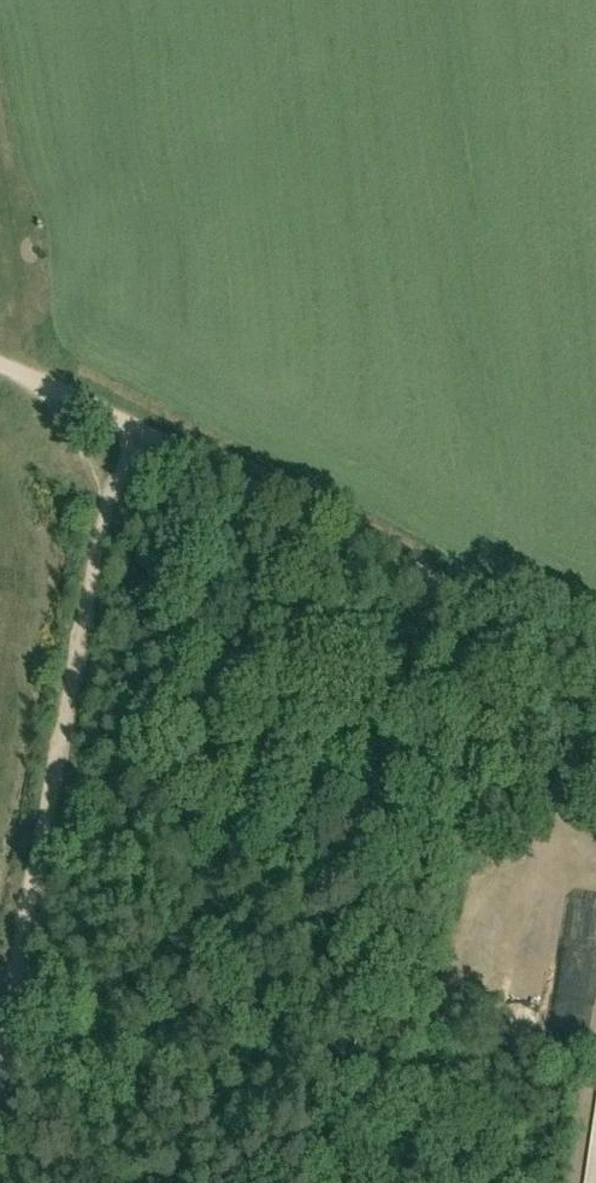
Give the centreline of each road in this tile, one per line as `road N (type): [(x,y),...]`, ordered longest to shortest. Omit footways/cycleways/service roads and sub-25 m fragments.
road 1 (track): [(142,427),(112,496),(87,590),(0,1061)]
road 2 (track): [(595,663),(142,427)]
road 3 (track): [(142,427),(0,364)]

